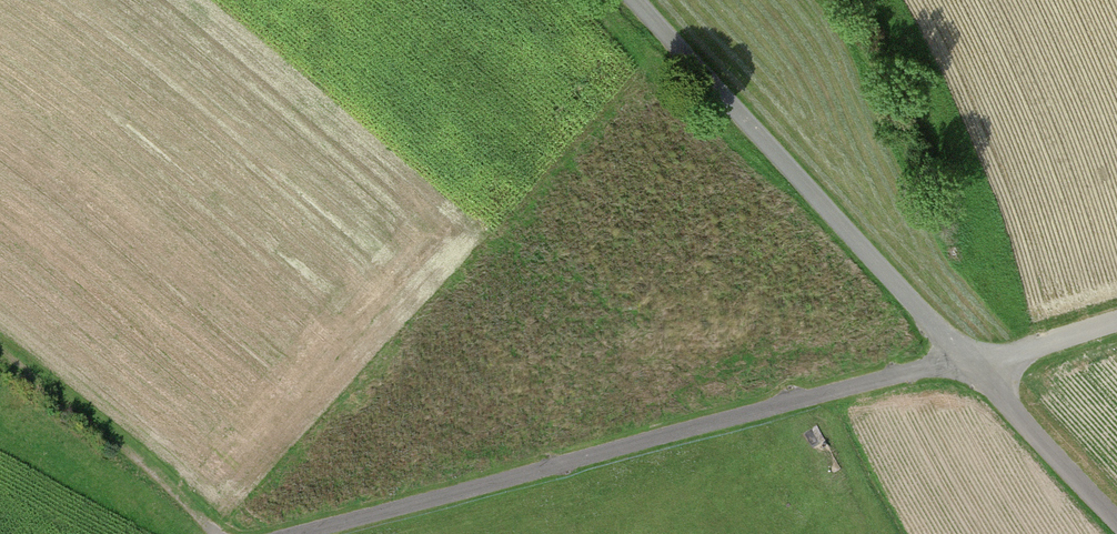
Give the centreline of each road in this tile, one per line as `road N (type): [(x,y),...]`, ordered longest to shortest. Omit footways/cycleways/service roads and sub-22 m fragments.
road 1 (track): [(970,364),(299,533)]
road 2 (unclassified): [(970,364),(634,0)]
road 3 (track): [(215,533),(0,346)]
road 4 (unclassified): [(1116,526),(970,364)]
road 5 (residential): [(1116,321),(970,364)]

